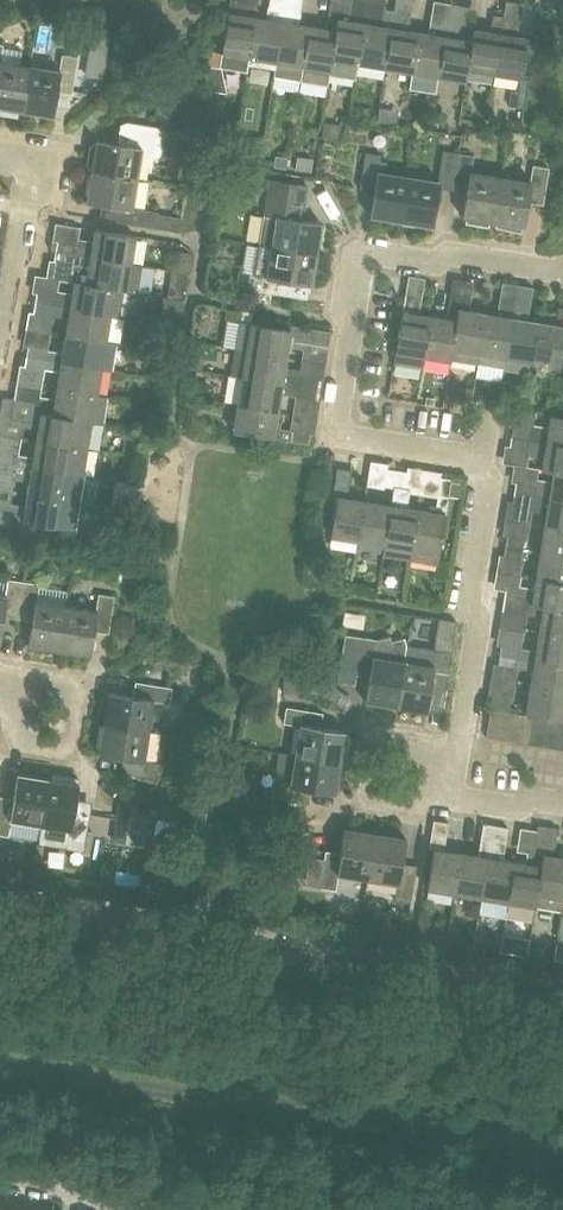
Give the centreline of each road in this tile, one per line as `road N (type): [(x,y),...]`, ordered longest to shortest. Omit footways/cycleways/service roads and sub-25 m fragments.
road 1 (residential): [(562,269),(365,253),(334,434),(491,461),(468,597),(478,616),(458,752)]
road 2 (residential): [(562,1001),(0,906)]
road 3 (residential): [(0,352),(30,178),(17,161),(0,158)]
road 4 (residential): [(450,799),(379,789),(386,744),(458,752)]
road 5 (residential): [(149,1209),(0,1176)]
road 6 (residential): [(23,685),(15,735),(61,742),(69,693)]

